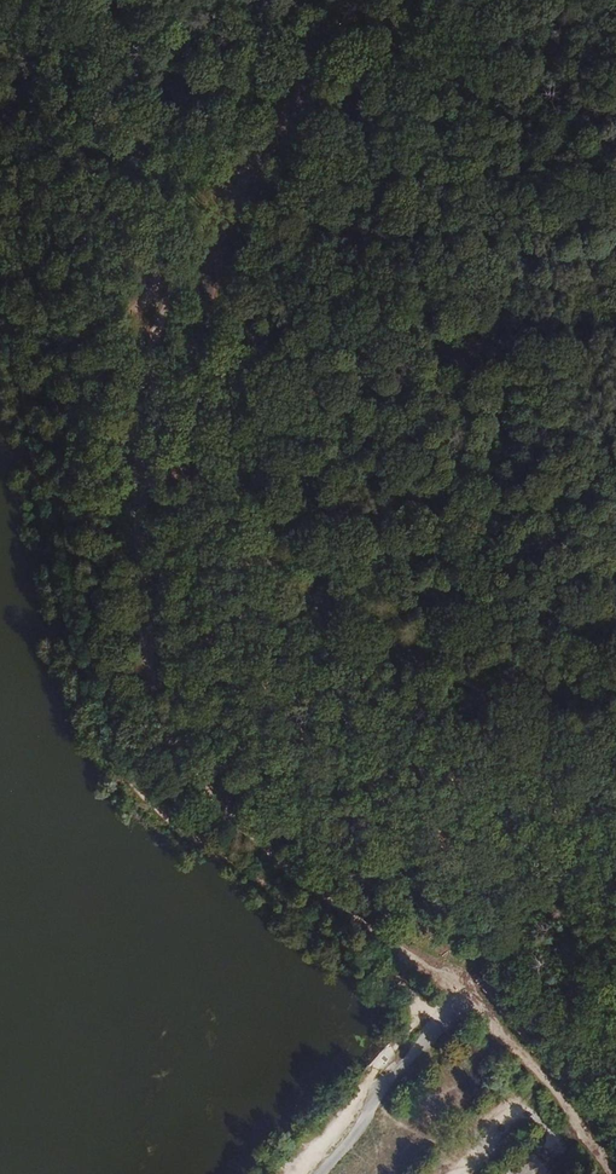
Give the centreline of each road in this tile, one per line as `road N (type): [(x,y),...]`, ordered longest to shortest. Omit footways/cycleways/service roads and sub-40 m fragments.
road 1 (track): [(466,988),(367,927),(249,837),(164,727),(133,558),(146,359),(158,294),(174,262),(220,222)]
road 2 (track): [(0,334),(42,441),(109,743),(134,788),(442,1016)]
road 3 (track): [(615,737),(322,598),(279,566),(252,502),(219,355),(208,289),(220,222)]
road 4 (track): [(220,222),(337,54),(358,0)]
road 5 (track): [(612,1173),(576,1119),(466,988)]
road 6 (track): [(325,1173),(369,1122),(387,1078),(442,1016)]
road 7 (track): [(456,1173),(517,1109),(553,1144)]

